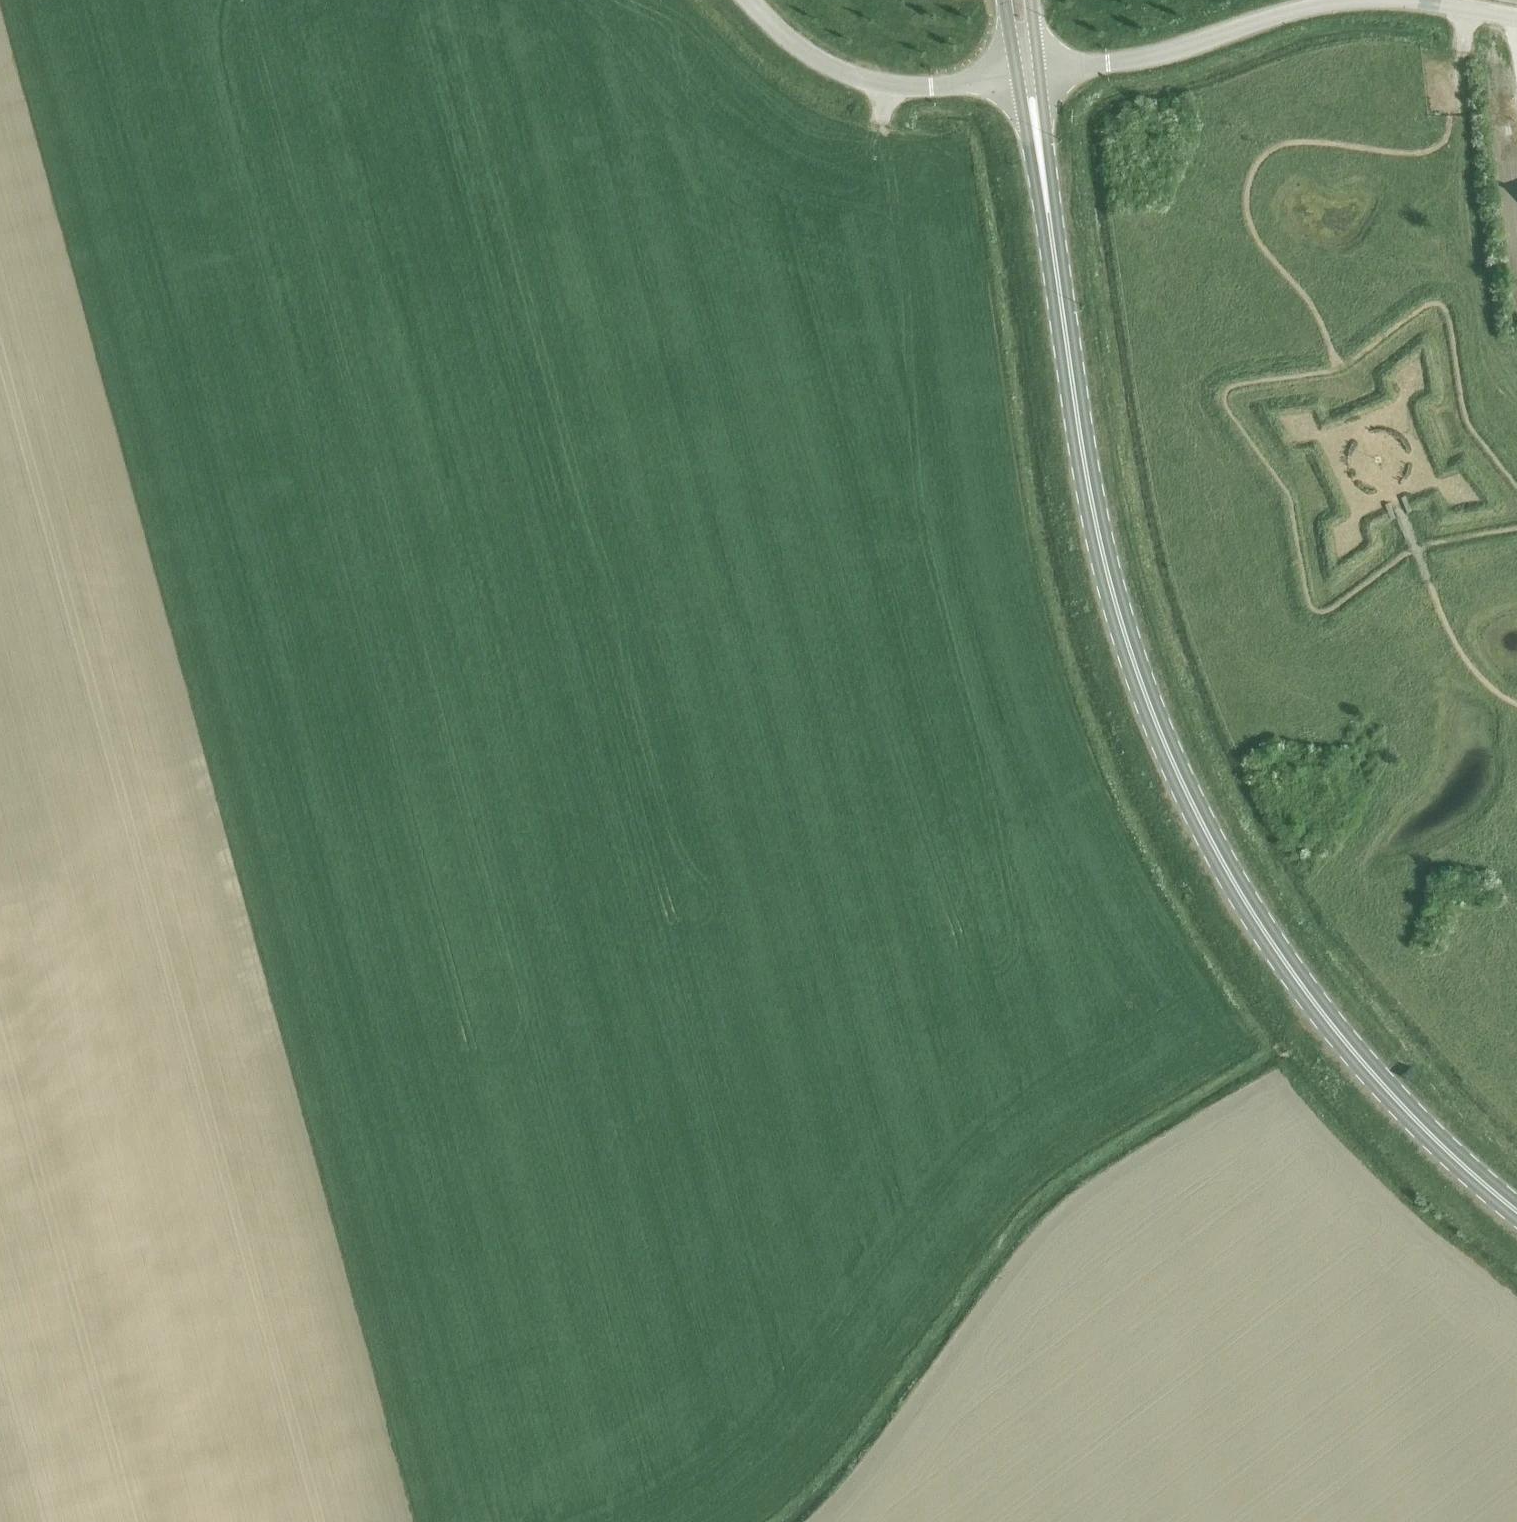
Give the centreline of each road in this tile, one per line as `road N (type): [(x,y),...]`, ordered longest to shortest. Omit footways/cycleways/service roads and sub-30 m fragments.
road 1 (primary): [(1516,1213),(1406,1114),(1297,980),(1222,864),(1155,721),(1092,504),(1028,76)]
road 2 (unclassified): [(1028,76),(1140,59),(1305,7),(1354,0)]
road 3 (unclassified): [(747,0),(798,48),(875,84),(1028,76)]

